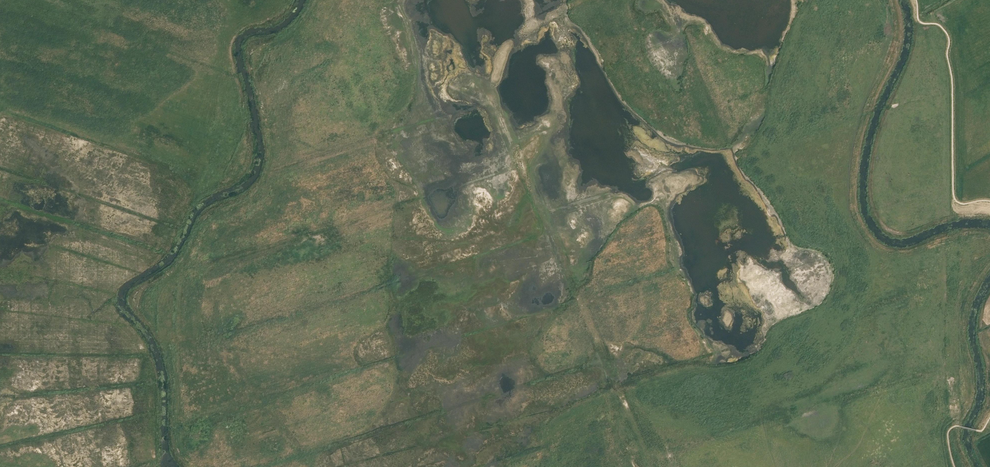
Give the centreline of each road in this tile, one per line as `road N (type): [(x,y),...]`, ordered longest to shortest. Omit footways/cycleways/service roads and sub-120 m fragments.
road 1 (track): [(199,466),(178,444),(174,376),(142,303),(204,224),(251,197),(264,180),(269,142),(254,62),(263,48),(297,30),(314,0)]
road 2 (track): [(890,0),(894,50),(857,146),(862,221),(881,246),(895,251),(963,232),(989,234)]
road 3 (track): [(989,270),(966,320),(975,394),(956,433),(968,466)]

